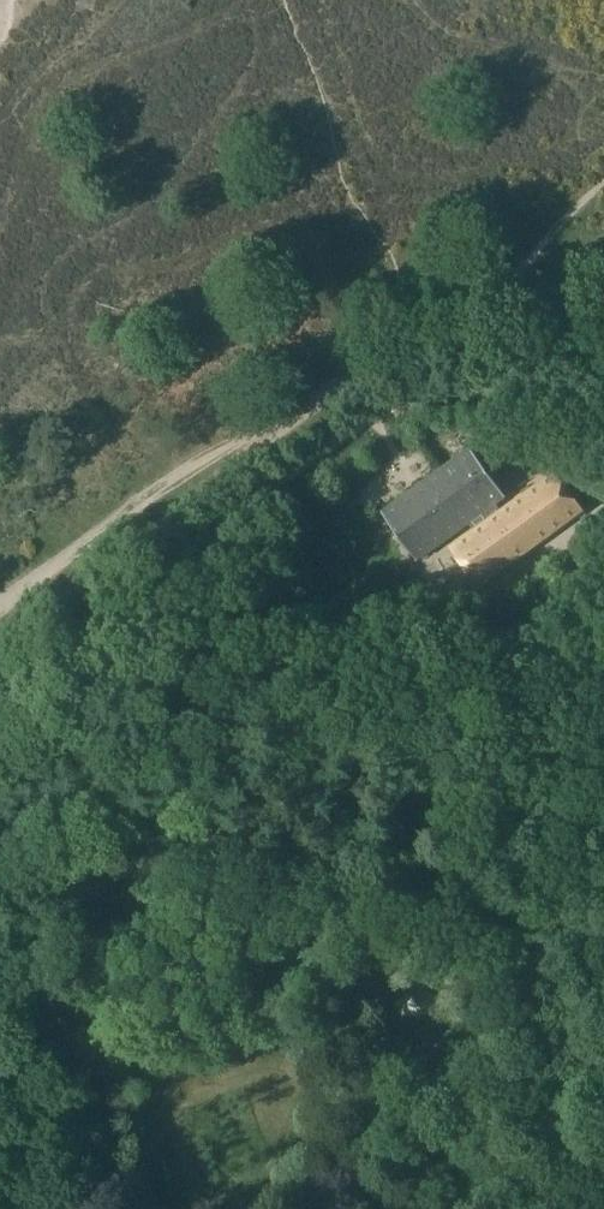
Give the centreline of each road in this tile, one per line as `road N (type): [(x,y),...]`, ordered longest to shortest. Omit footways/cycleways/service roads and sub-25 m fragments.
road 1 (track): [(0,700),(308,457)]
road 2 (track): [(603,1068),(388,1044),(229,1107)]

